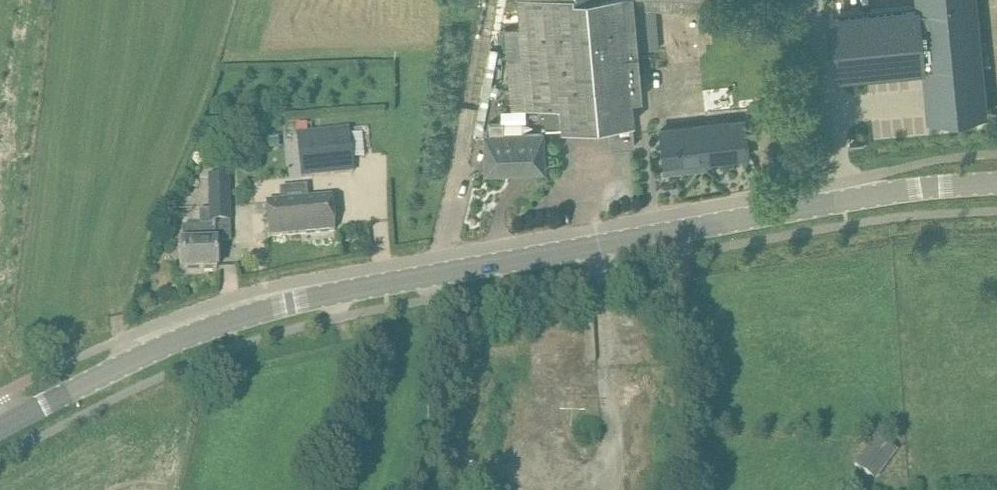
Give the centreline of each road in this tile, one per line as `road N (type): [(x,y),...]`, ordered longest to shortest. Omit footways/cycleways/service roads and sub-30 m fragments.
road 1 (tertiary): [(2,427),(224,323),(326,295),(885,193),(996,183)]

